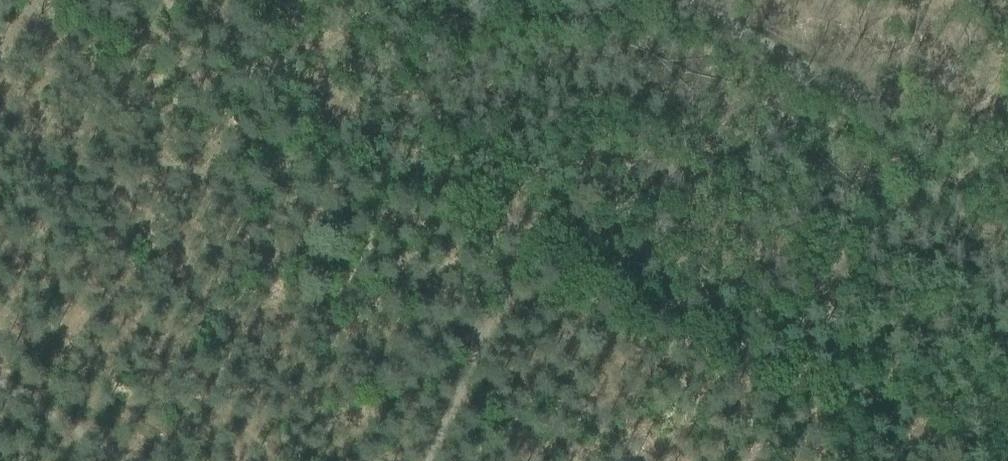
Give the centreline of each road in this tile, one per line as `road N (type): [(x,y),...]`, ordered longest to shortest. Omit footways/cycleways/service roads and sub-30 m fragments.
road 1 (track): [(791,60),(948,146)]
road 2 (track): [(791,60),(682,0)]

